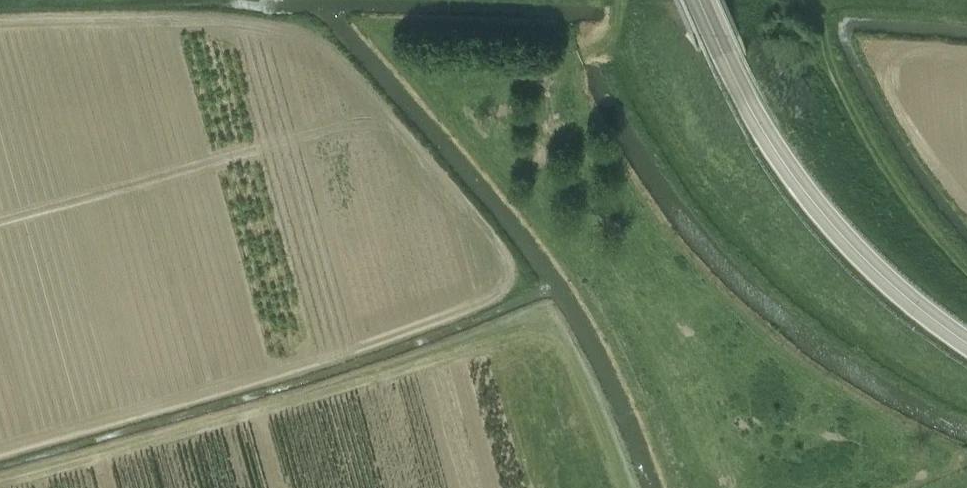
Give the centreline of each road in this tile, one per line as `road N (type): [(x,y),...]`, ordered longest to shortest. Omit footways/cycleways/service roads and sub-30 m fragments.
road 1 (unclassified): [(966,341),(869,263),(795,178),(696,0)]

